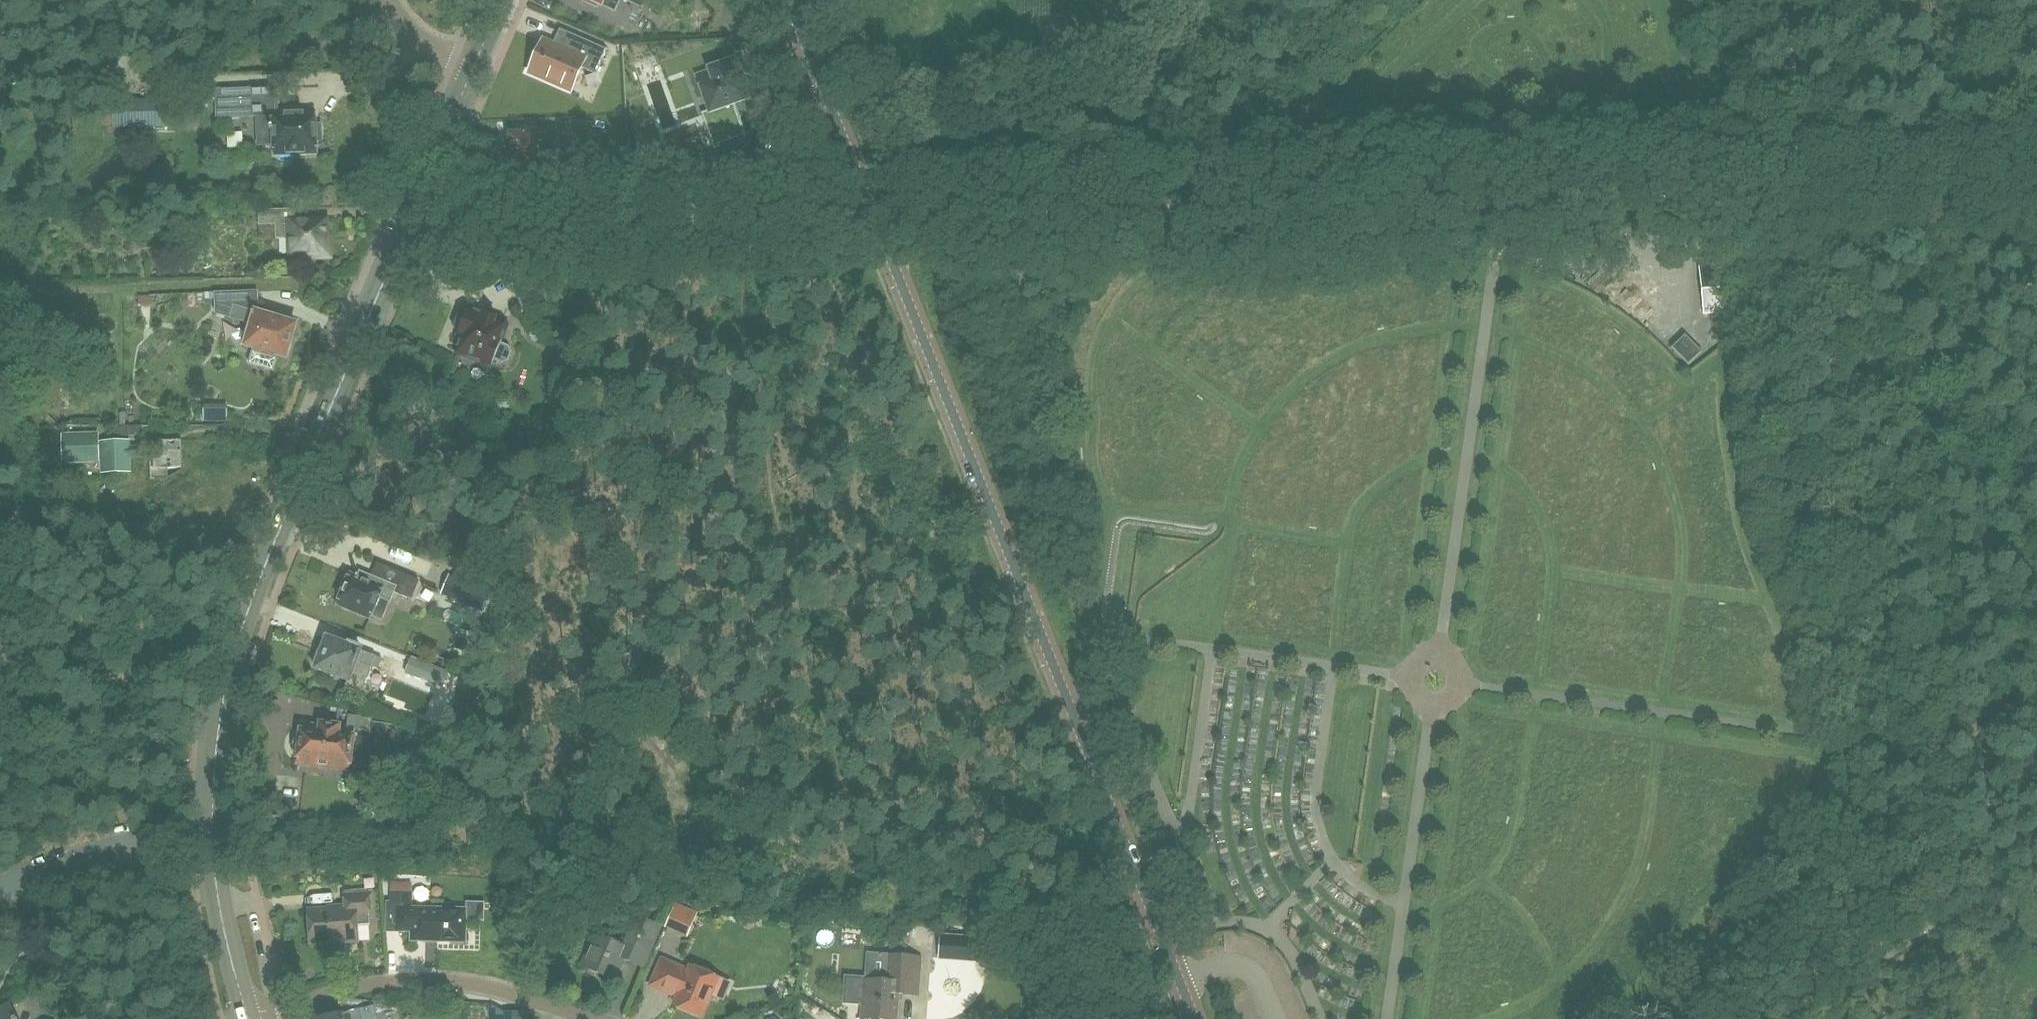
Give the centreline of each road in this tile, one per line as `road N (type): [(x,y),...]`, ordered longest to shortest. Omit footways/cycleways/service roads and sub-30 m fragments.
road 1 (unclassified): [(1193,1018),(788,0)]
road 2 (track): [(756,223),(1794,191)]
road 3 (secondary): [(212,826),(220,717),(244,623),(477,66)]
road 4 (residential): [(596,1018),(434,977),(344,989),(248,1015)]
road 5 (track): [(406,227),(756,223)]
road 6 (track): [(1794,191),(2036,183)]
road 7 (residential): [(0,888),(212,826)]
road 8 (track): [(193,737),(0,733)]
road 9 (secondary): [(248,1015),(219,903),(212,826)]
road 10 (track): [(1778,0),(1791,153)]

